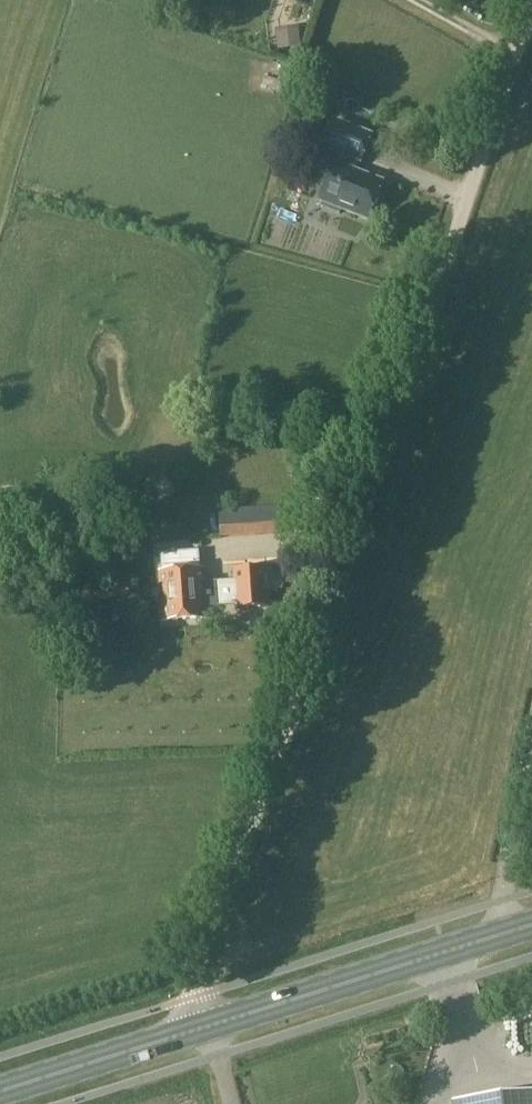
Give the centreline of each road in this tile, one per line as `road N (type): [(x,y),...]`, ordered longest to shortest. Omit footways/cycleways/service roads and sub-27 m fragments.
road 1 (unclassified): [(531,12),(198,994),(205,1027)]
road 2 (primary): [(205,1027),(531,925)]
road 3 (primary): [(0,1090),(205,1027)]

